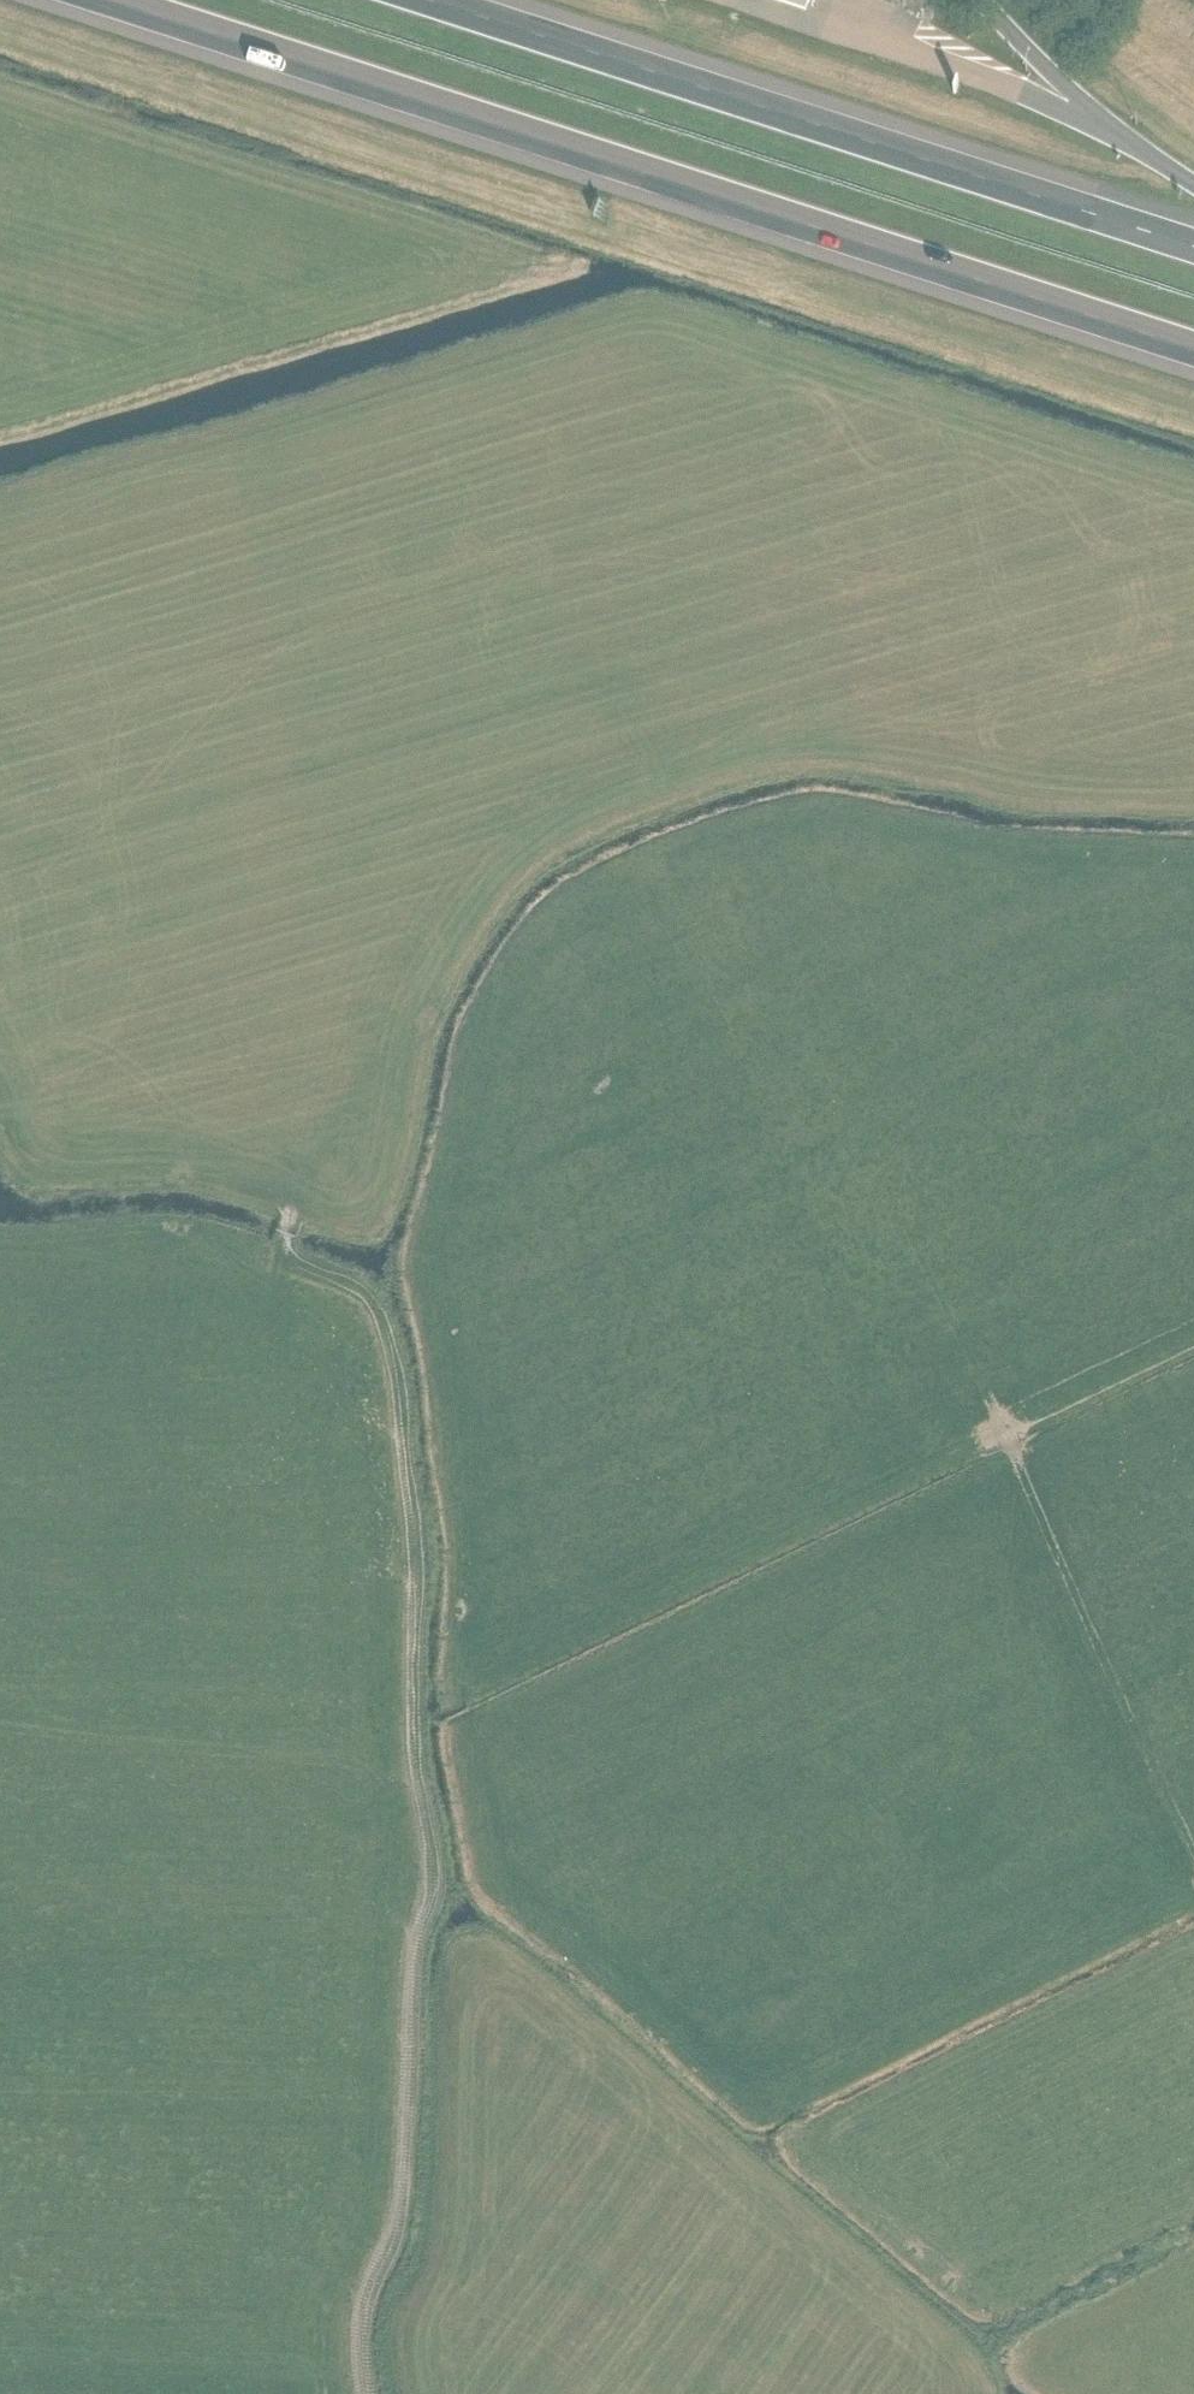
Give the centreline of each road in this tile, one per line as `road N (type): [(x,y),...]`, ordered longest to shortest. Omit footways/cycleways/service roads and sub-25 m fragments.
road 1 (motorway): [(95,0),(1193,353)]
road 2 (motorway): [(1193,246),(431,0)]

